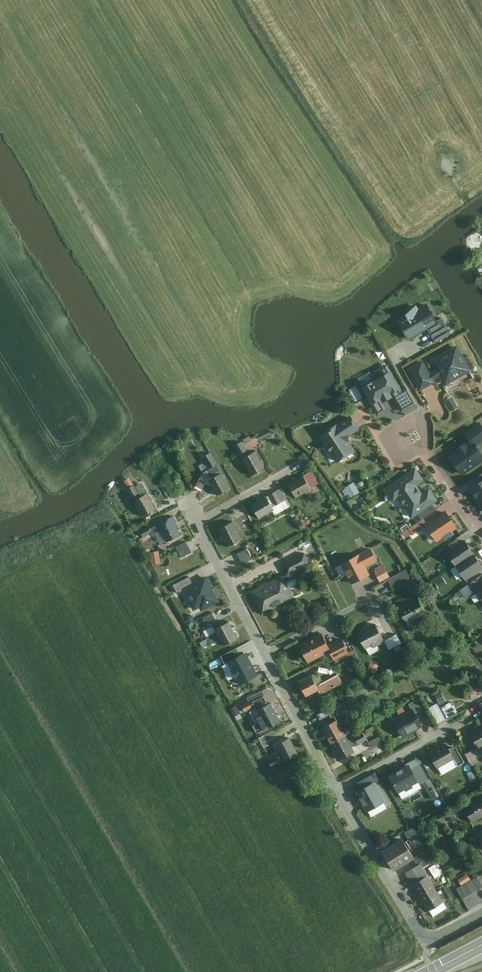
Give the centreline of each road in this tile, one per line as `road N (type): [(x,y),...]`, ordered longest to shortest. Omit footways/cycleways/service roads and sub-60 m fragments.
road 1 (residential): [(481,914),(427,941),(335,788)]
road 2 (residential): [(335,788),(265,653)]
road 3 (residential): [(265,653),(195,521)]
road 4 (residential): [(335,788),(446,727)]

